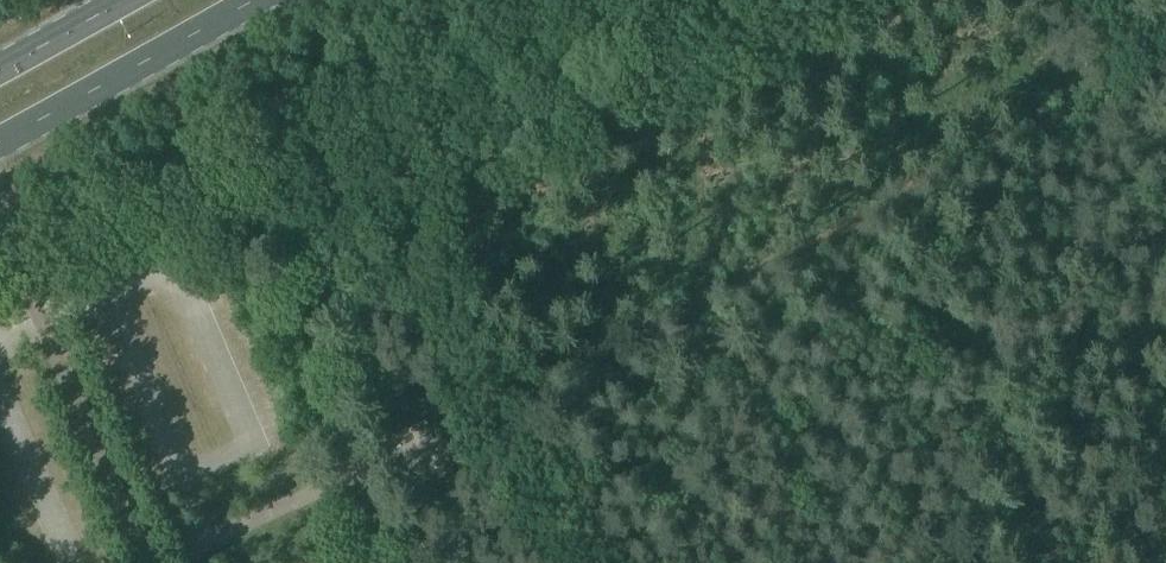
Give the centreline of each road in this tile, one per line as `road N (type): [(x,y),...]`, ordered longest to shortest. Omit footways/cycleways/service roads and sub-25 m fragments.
road 1 (residential): [(145,562),(0,217)]
road 2 (primary): [(0,142),(251,0)]
road 3 (primary): [(120,0),(0,67)]

